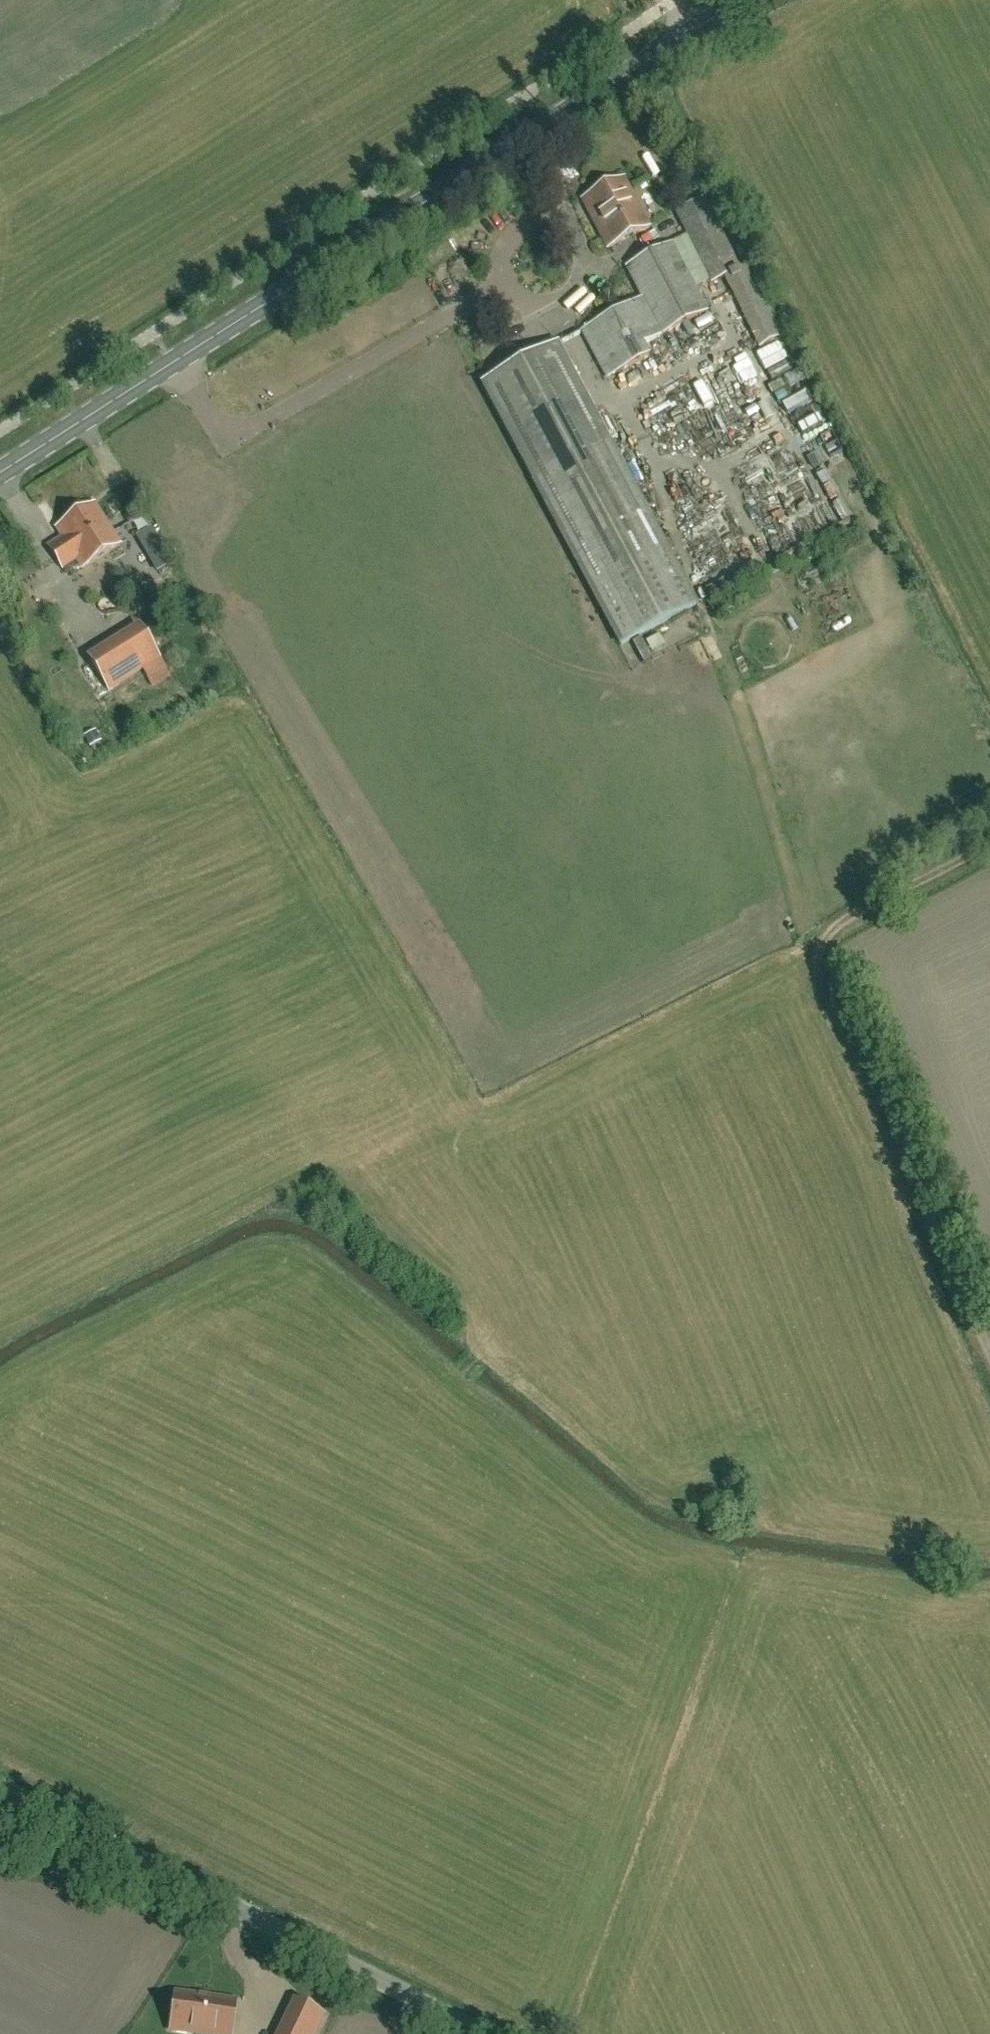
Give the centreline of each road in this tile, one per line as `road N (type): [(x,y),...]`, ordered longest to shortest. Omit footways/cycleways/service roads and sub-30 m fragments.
road 1 (secondary): [(0,470),(743,0)]
road 2 (track): [(989,1375),(797,947),(989,843)]
road 3 (unclassified): [(484,2033),(0,1788)]

